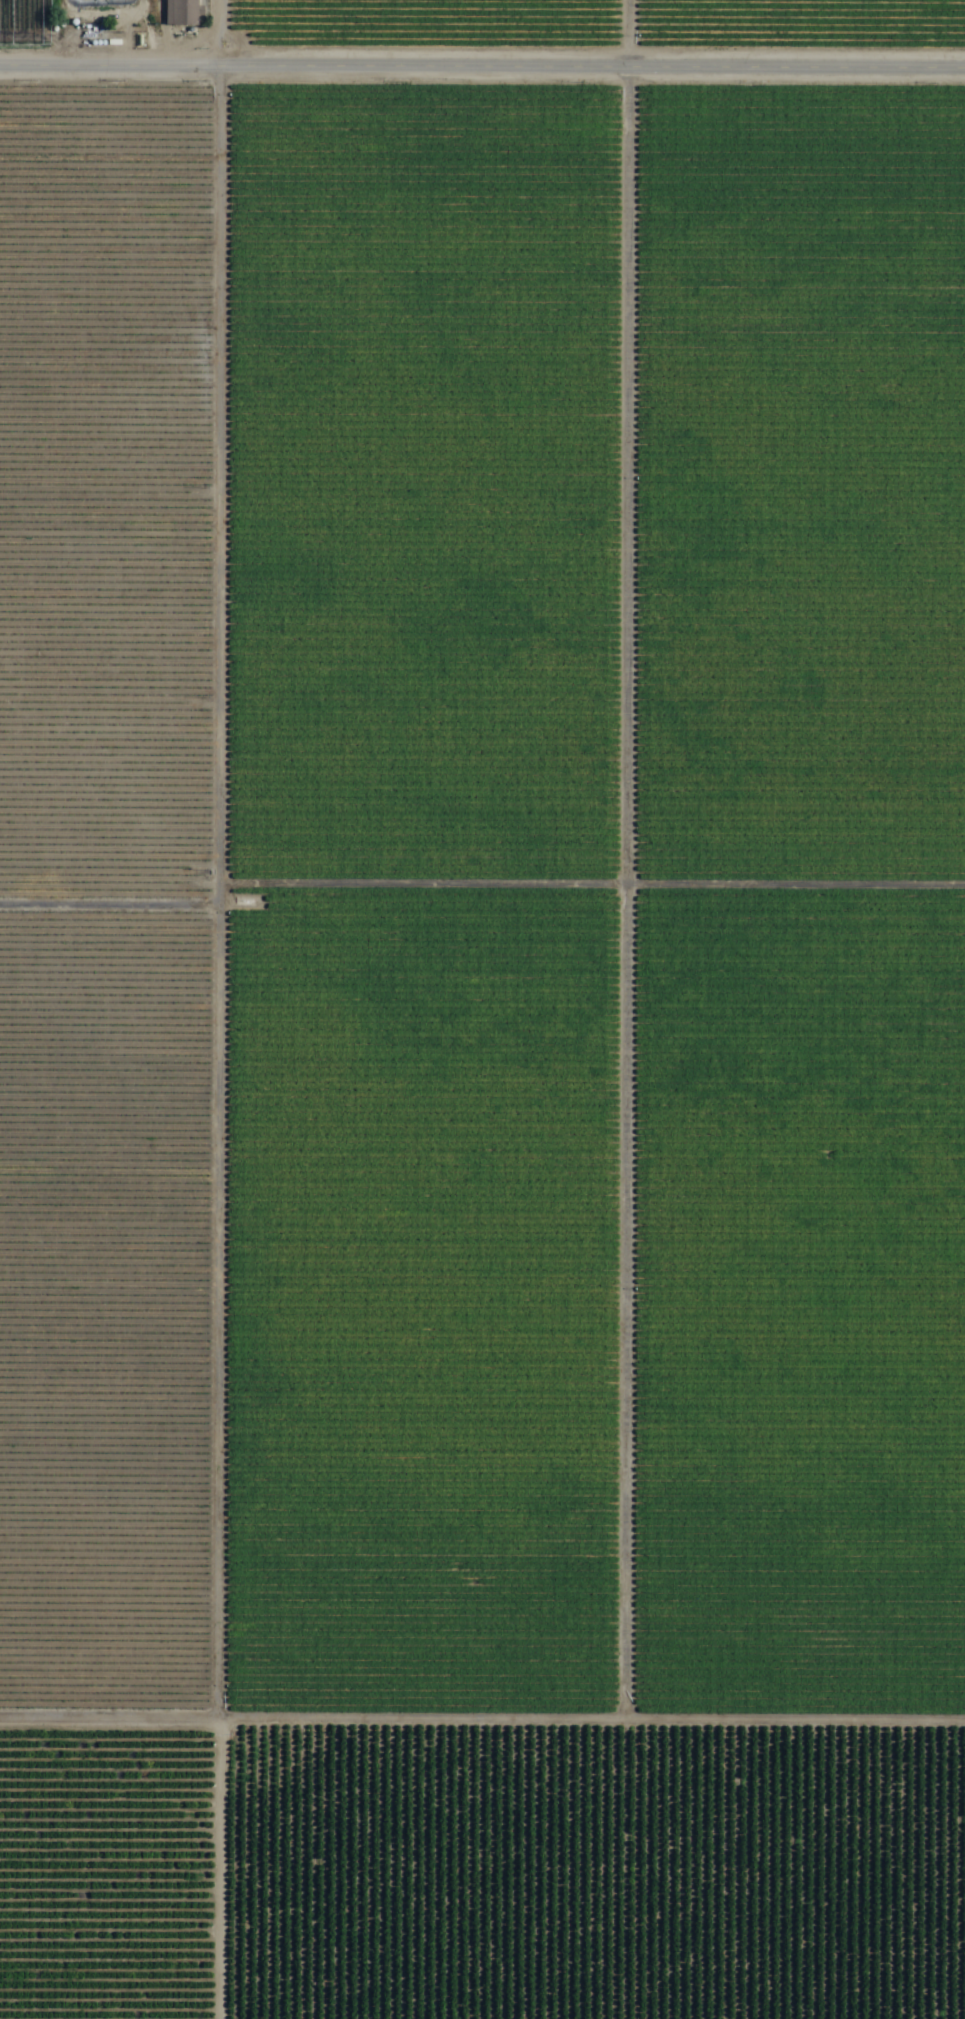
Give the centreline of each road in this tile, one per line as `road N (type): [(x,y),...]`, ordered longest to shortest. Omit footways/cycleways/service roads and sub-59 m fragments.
road 1 (residential): [(964,72),(0,69)]
road 2 (residential): [(964,1741),(0,1743)]

